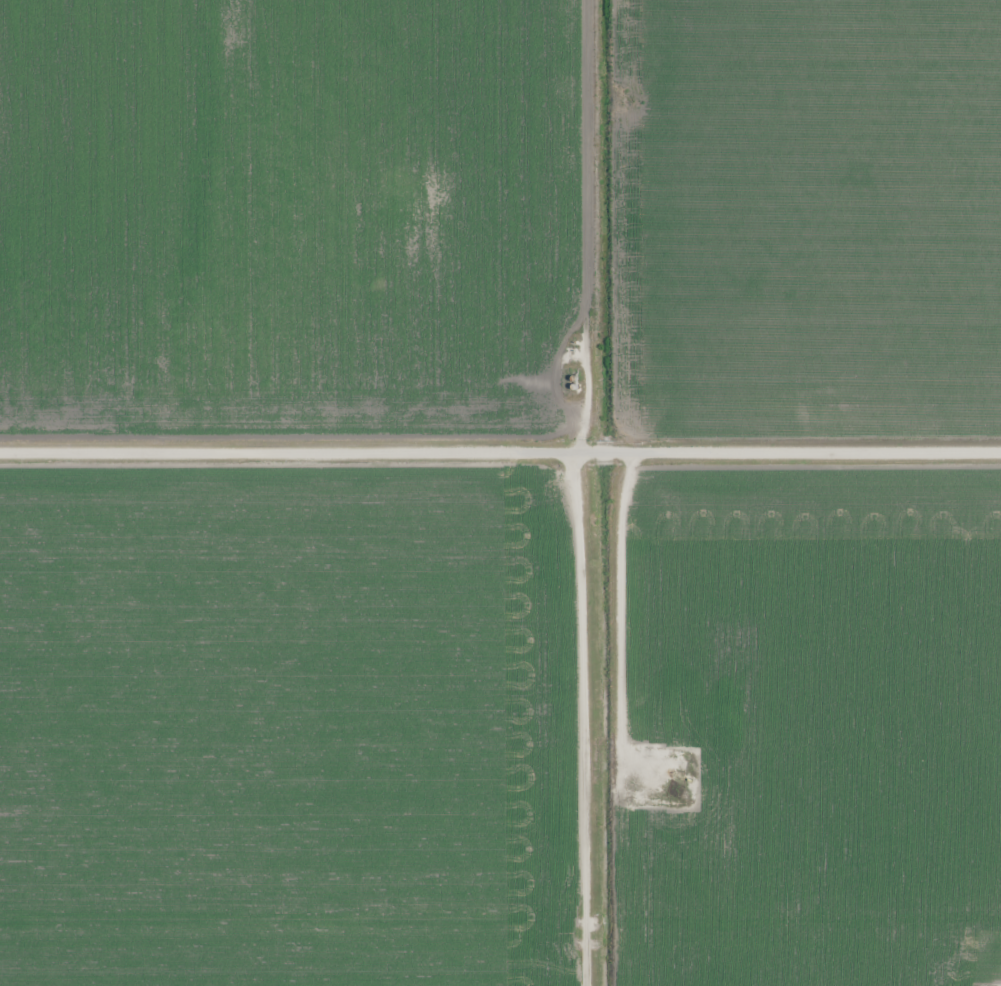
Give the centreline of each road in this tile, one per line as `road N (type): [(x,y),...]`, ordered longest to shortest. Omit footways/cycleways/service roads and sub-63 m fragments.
road 1 (residential): [(1000,451),(0,452)]

